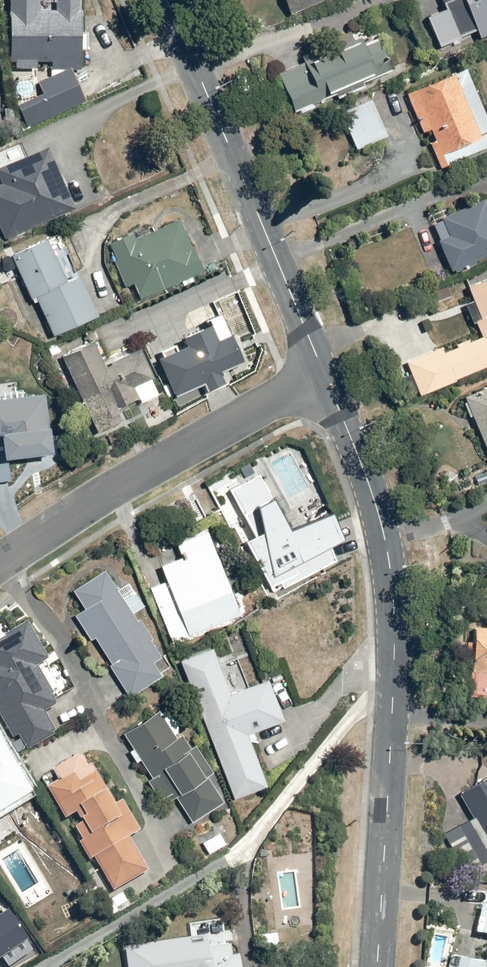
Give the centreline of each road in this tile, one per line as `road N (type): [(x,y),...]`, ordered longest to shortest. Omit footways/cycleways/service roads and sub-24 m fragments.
road 1 (tertiary): [(325,373),(391,563),(396,655),(377,966)]
road 2 (tertiary): [(166,0),(325,373)]
road 3 (residential): [(0,562),(325,373)]

